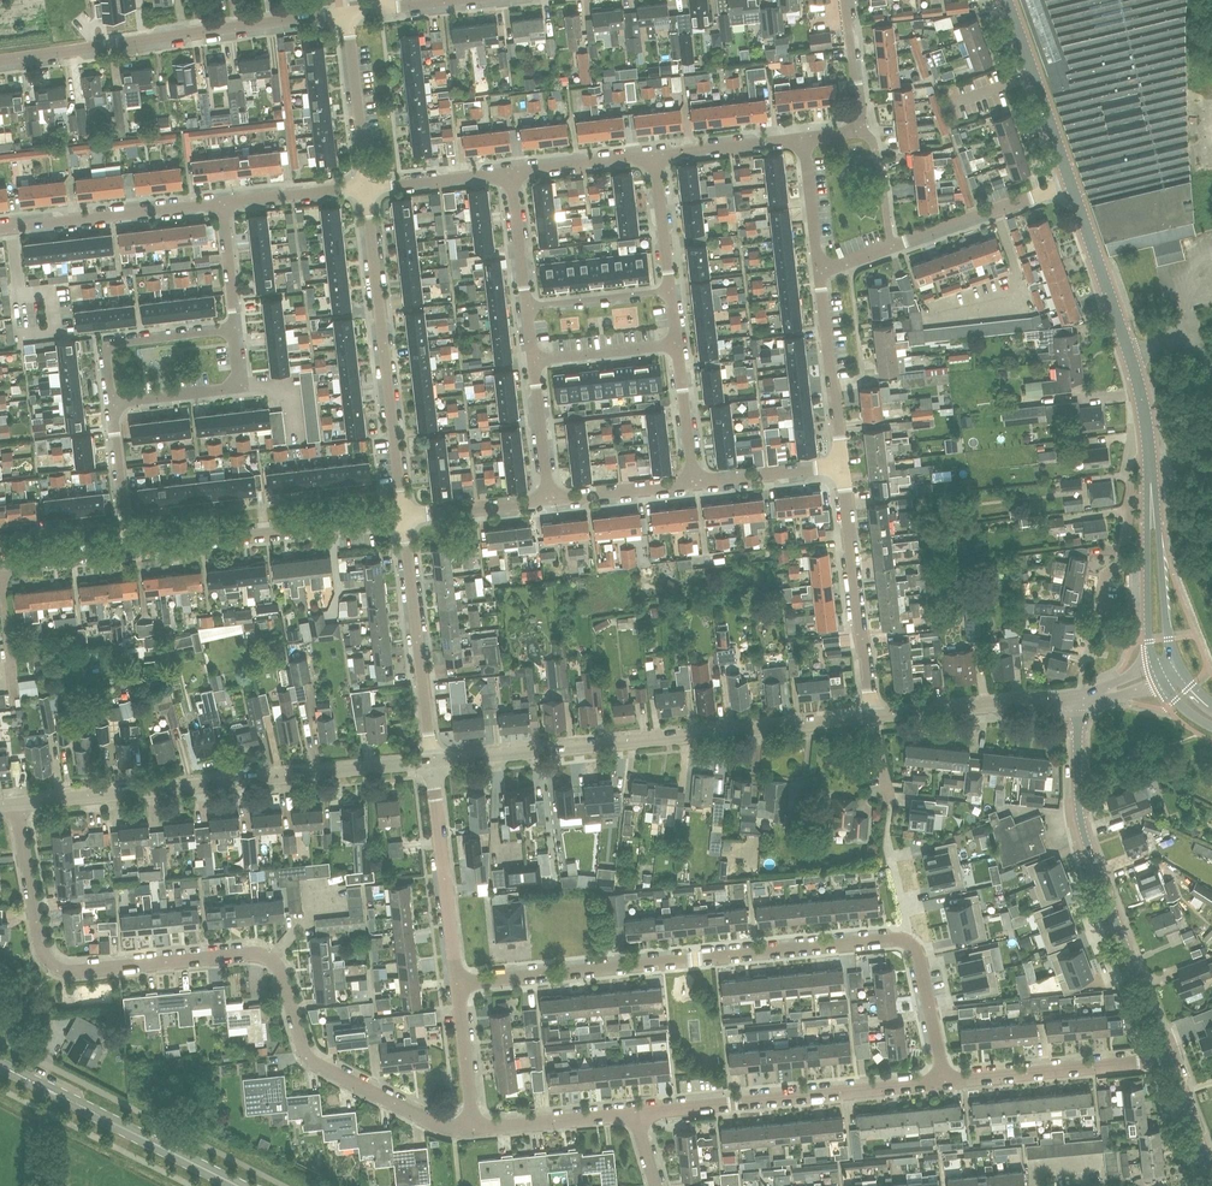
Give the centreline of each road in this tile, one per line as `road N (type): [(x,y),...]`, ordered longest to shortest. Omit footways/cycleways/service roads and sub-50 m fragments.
road 1 (residential): [(473,1130),(438,1127),(313,1062),(279,967),(263,955),(75,972),(52,965),(41,949),(14,804)]
road 2 (residential): [(905,941),(457,983)]
road 3 (residential): [(432,761),(872,719)]
road 4 (residential): [(14,804),(432,761)]
road 5 (residential): [(1168,1055),(1083,827),(1078,696)]
road 6 (residential): [(0,60),(346,13)]
road 7 (residential): [(403,518),(365,189)]
road 8 (residential): [(945,1082),(633,1112)]
road 9 (residential): [(403,518),(127,551)]
road 10 (residential): [(872,719),(842,466)]
road 11 (residential): [(1144,422),(1130,450),(1120,565),(1106,575),(1084,663)]
road 12 (tertiary): [(1144,422),(1071,183)]
road 13 (residential): [(432,761),(403,518)]
road 14 (residential): [(1168,1055),(945,1082)]
road 15 (residential): [(0,230),(223,205)]
road 16 (residential): [(457,983),(432,761)]
road 17 (residential): [(872,719),(1078,696)]
road 18 (residential): [(237,328),(102,346),(109,407)]
road 19 (residential): [(842,466),(819,271)]
road 20 (tertiary): [(1071,183),(1006,0)]
road 21 (residential): [(109,407),(241,387),(237,328)]
road 22 (residential): [(891,246),(1071,183)]
road 23 (secondary): [(162,1148),(0,1065)]
road 24 (residential): [(365,189),(346,13)]
road 25 (residential): [(633,1112),(473,1130)]
road 26 (tertiary): [(1152,515),(1147,615),(1159,673)]
road 27 (tertiary): [(1178,665),(1152,515)]
road 28 (residential): [(842,466),(693,484)]
road 29 (residential): [(655,156),(803,139)]
road 30 (residential): [(945,1082),(920,959),(905,941)]
road 31 (residential): [(473,1130),(457,983)]
road 32 (residential): [(549,501),(403,518)]
road 33 (residential): [(365,189),(511,172)]
road 34 (residential): [(127,551),(109,407)]
road 35 (residential): [(693,484),(549,501)]
road 36 (residential): [(677,345),(533,361)]
road 37 (residential): [(511,172),(655,156)]
road 38 (residential): [(670,291),(527,307)]
road 39 (residential): [(223,205),(365,189)]
road 40 (residential): [(16,706),(0,566)]
road 41 (residential): [(549,501),(533,361)]
road 42 (residential): [(693,484),(677,345)]
road 43 (residential): [(527,307),(511,172)]
road 44 (residential): [(670,291),(655,156)]
road 45 (residential): [(819,271),(803,139)]
road 46 (residential): [(891,246),(875,146),(856,127)]
road 47 (residential): [(127,551),(0,566)]
road 48 (residential): [(856,127),(846,0)]
road 49 (residential): [(1211,1174),(1168,1055)]
road 50 (residential): [(237,328),(223,205)]

